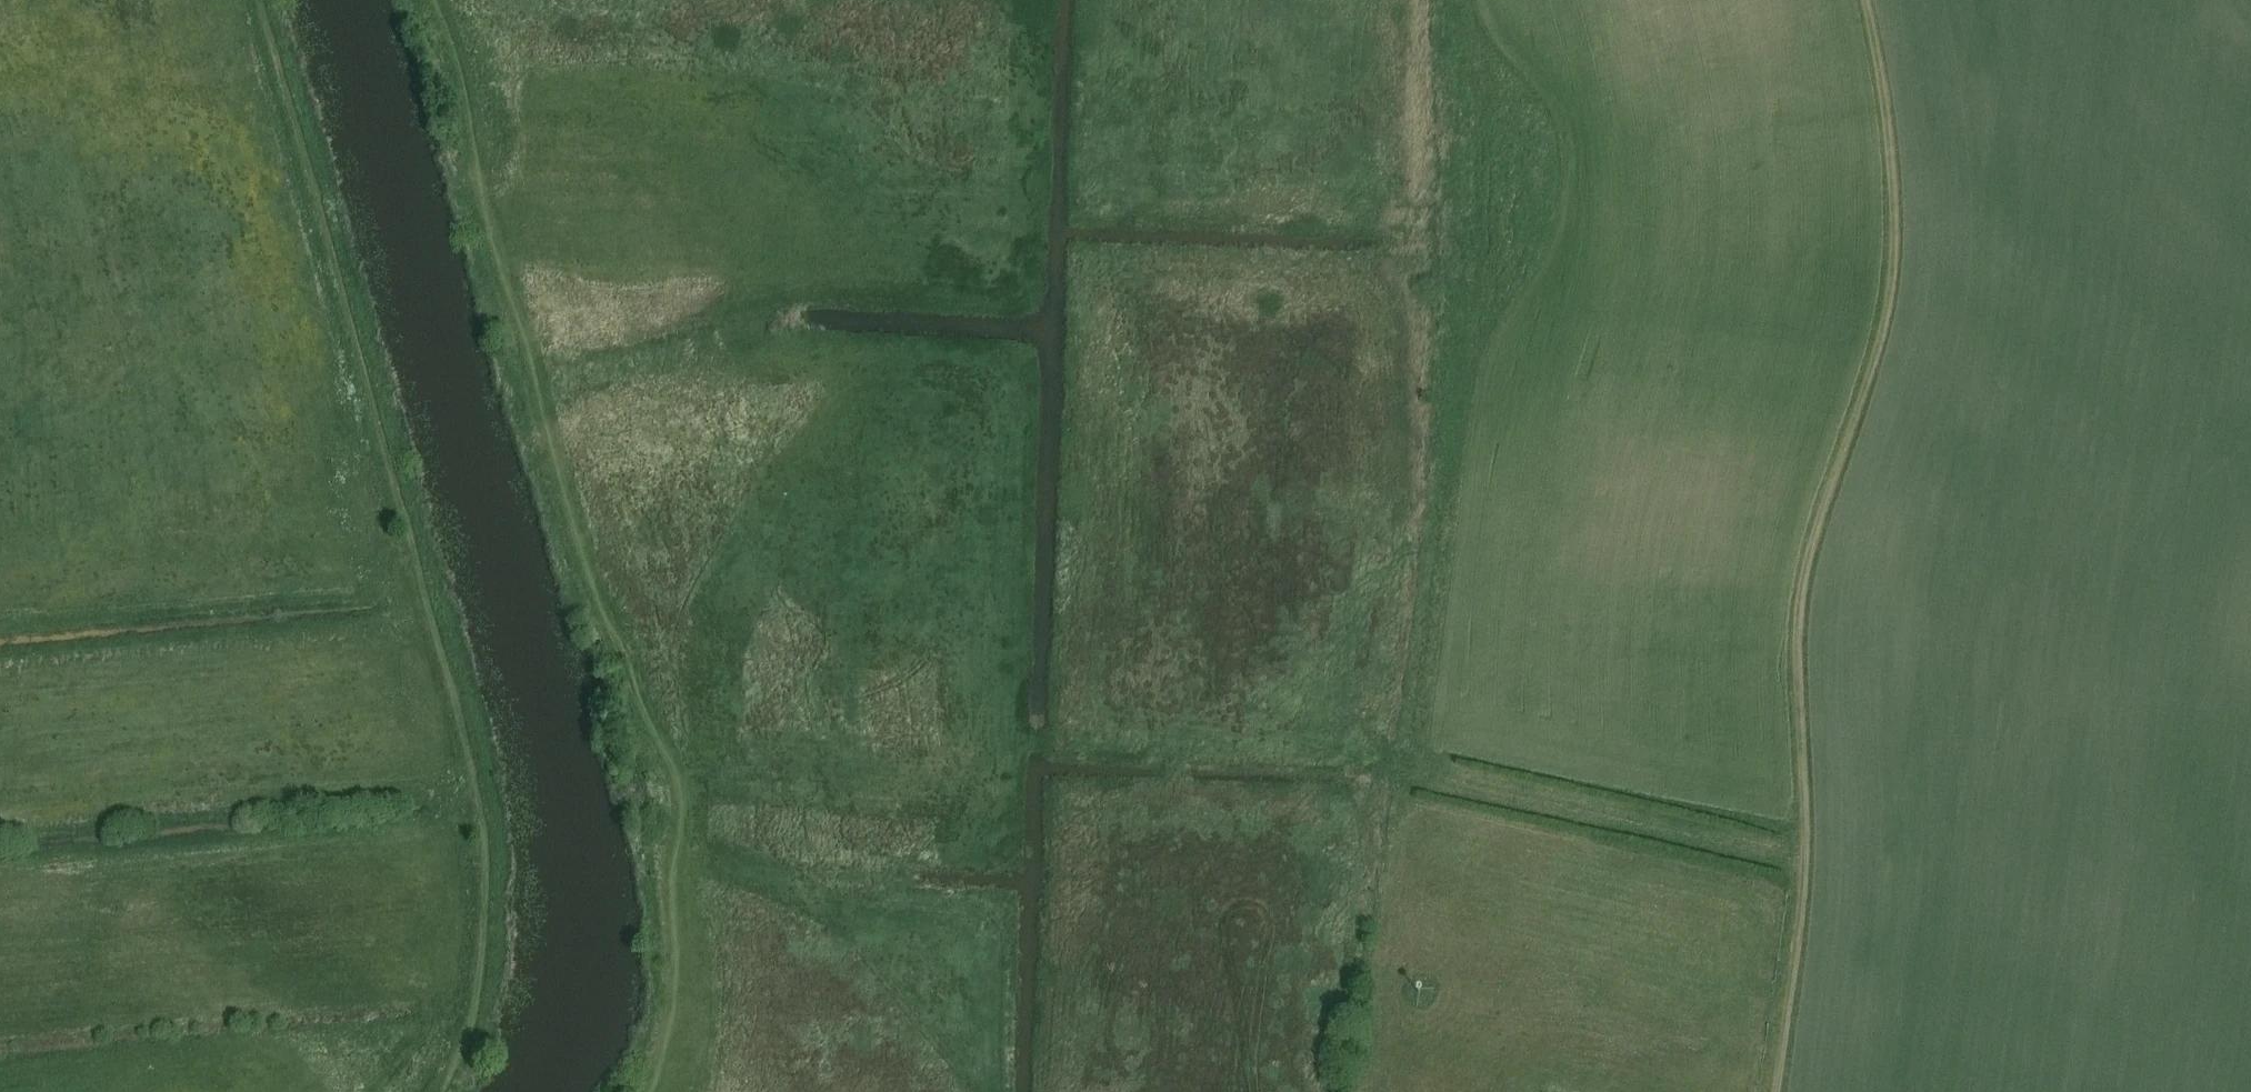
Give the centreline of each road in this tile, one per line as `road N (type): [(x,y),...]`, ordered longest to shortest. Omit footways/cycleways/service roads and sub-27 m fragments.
road 1 (track): [(260,0),(473,781),(482,849),(480,927),(447,1091)]
road 2 (track): [(1867,0),(1892,151),(1893,283),(1872,377),(1803,588),(1804,886),(1776,1091)]

